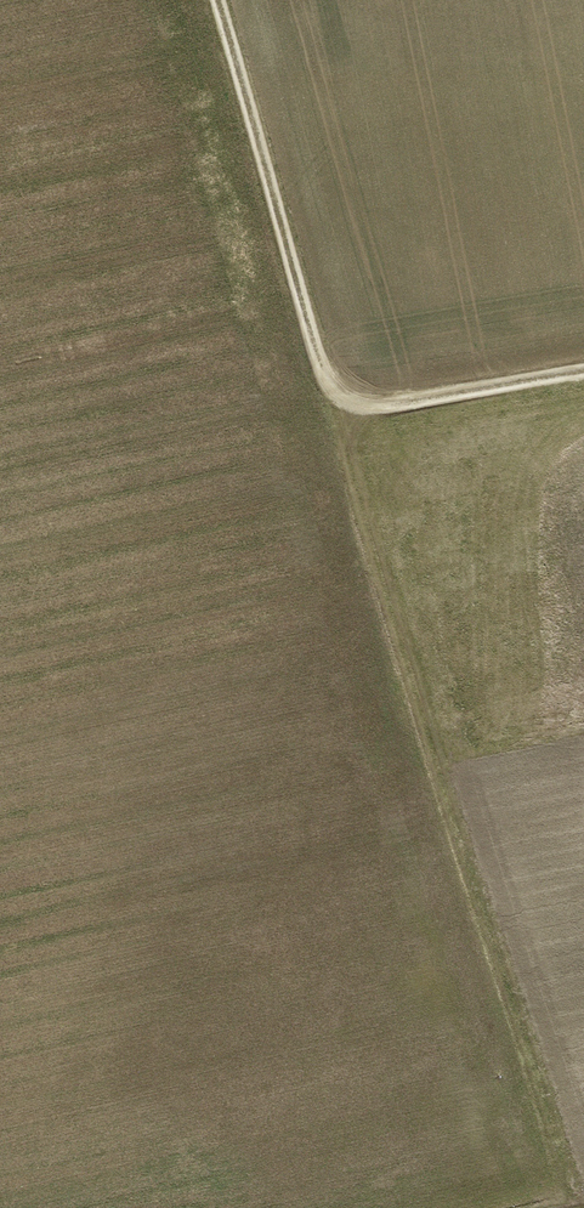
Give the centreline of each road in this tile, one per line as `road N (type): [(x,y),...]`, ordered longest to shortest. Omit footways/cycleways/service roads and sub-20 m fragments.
road 1 (track): [(349,397),(342,441),(577,1207)]
road 2 (track): [(218,0),(329,381),(367,403),(391,403),(583,370)]

